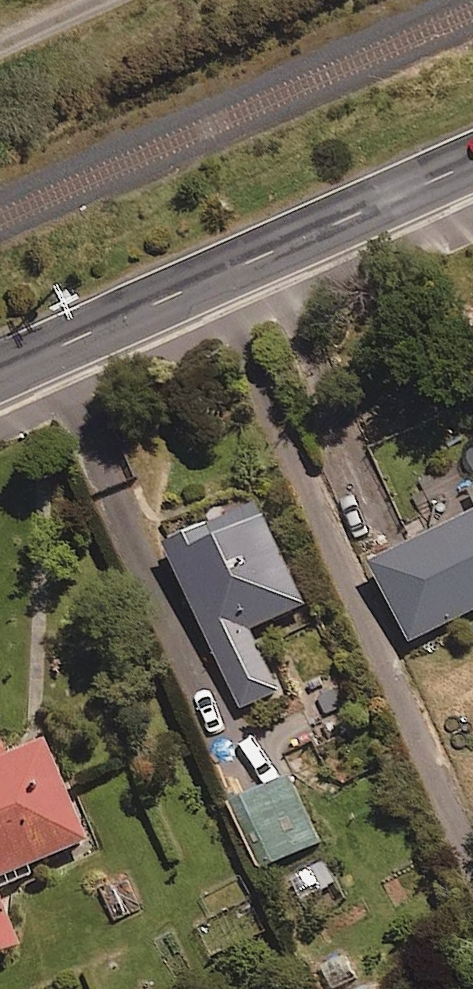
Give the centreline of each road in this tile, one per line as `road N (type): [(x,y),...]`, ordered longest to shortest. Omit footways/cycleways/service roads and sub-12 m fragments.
road 1 (tertiary): [(0,373),(472,162)]

